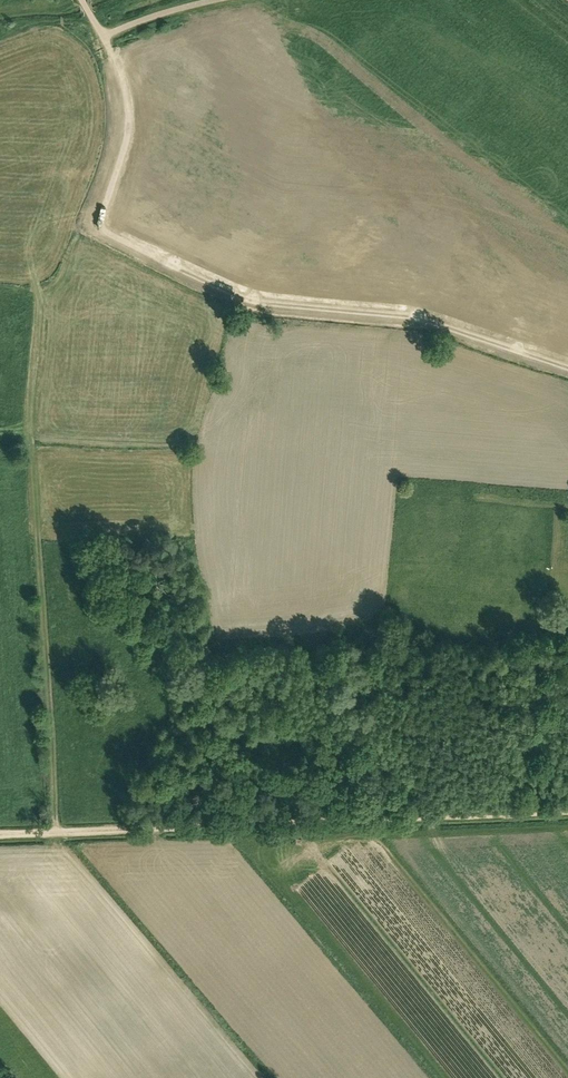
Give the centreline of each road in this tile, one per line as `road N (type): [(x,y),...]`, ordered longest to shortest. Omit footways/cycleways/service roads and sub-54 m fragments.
road 1 (track): [(567,812),(0,835)]

